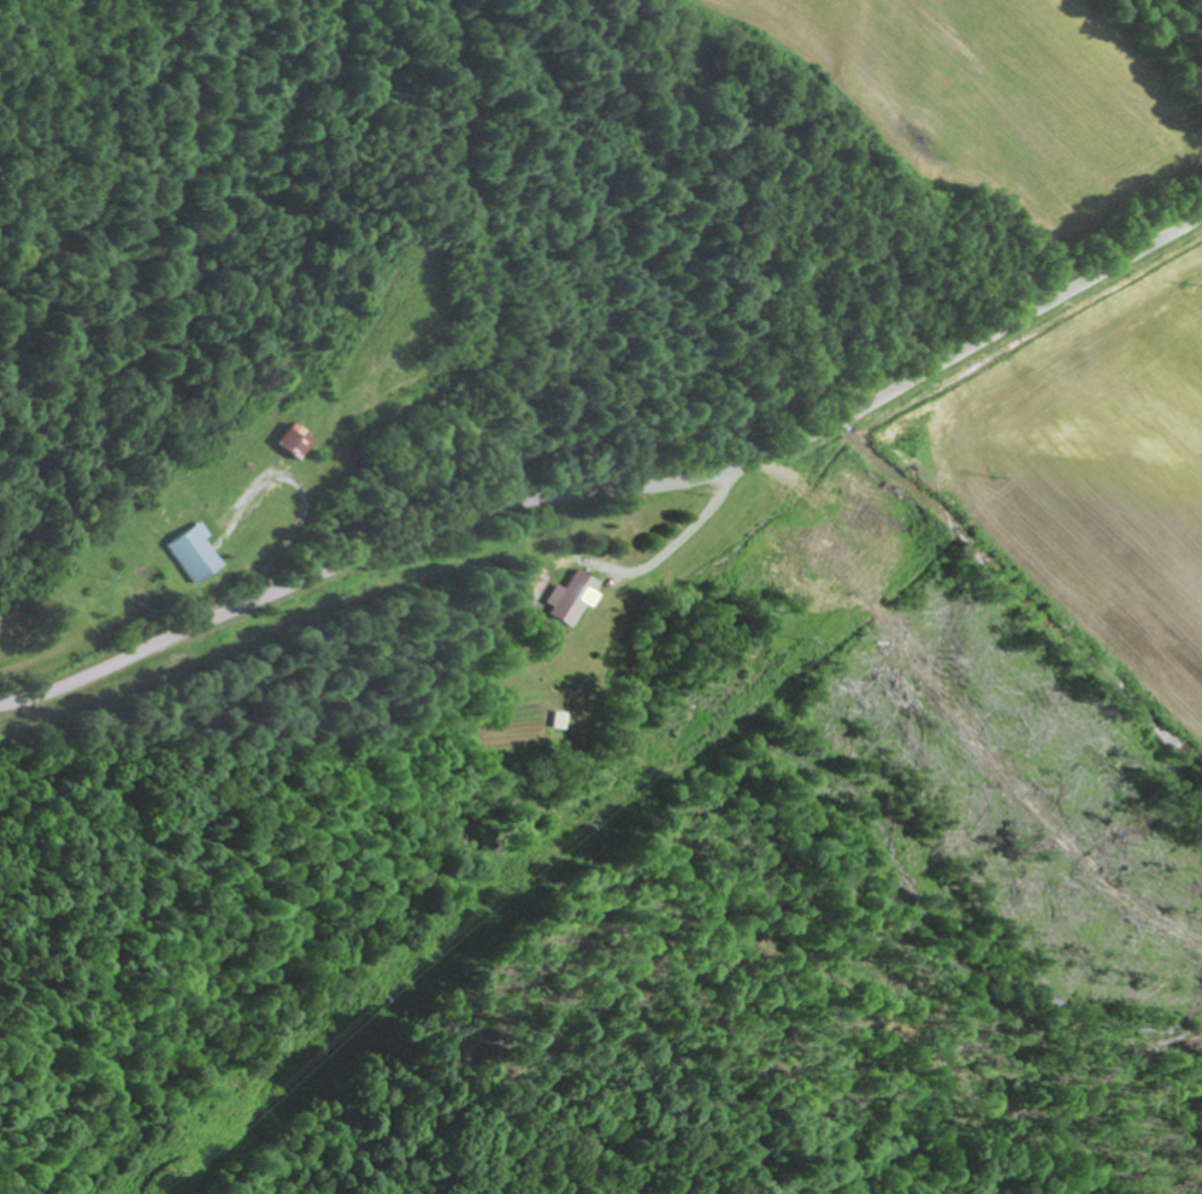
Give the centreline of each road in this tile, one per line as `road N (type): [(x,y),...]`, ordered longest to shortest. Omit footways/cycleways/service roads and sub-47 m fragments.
road 1 (residential): [(0,701),(81,677),(436,527),(540,500),(682,481),(785,448),(1201,215)]

